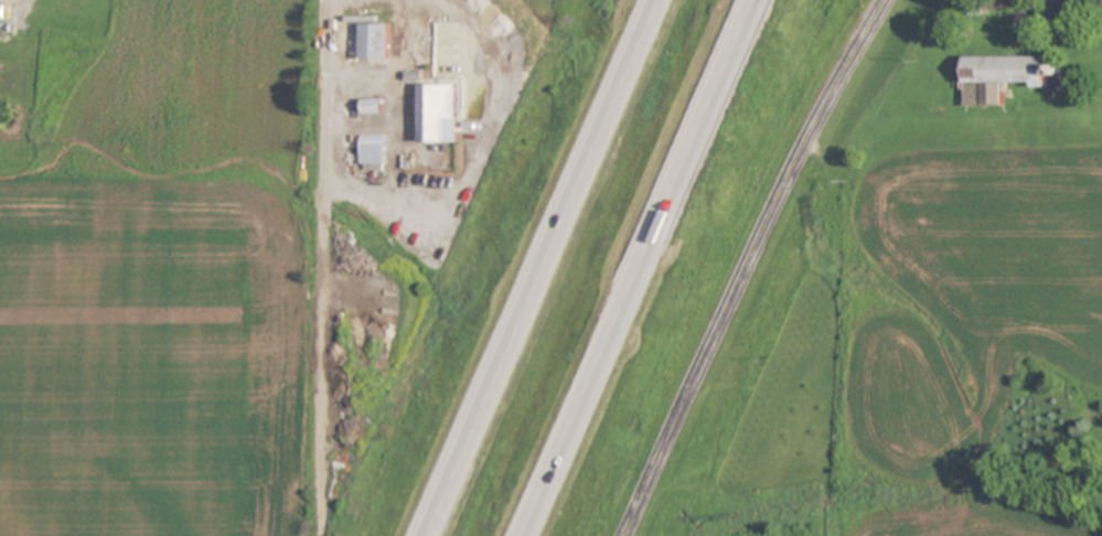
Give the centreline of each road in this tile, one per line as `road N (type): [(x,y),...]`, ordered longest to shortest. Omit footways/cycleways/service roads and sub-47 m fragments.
road 1 (residential): [(883,0),(771,206),(625,535)]
road 2 (motorway): [(525,535),(756,0)]
road 3 (motorway): [(656,0),(425,535)]
road 4 (residential): [(329,0),(323,507)]

